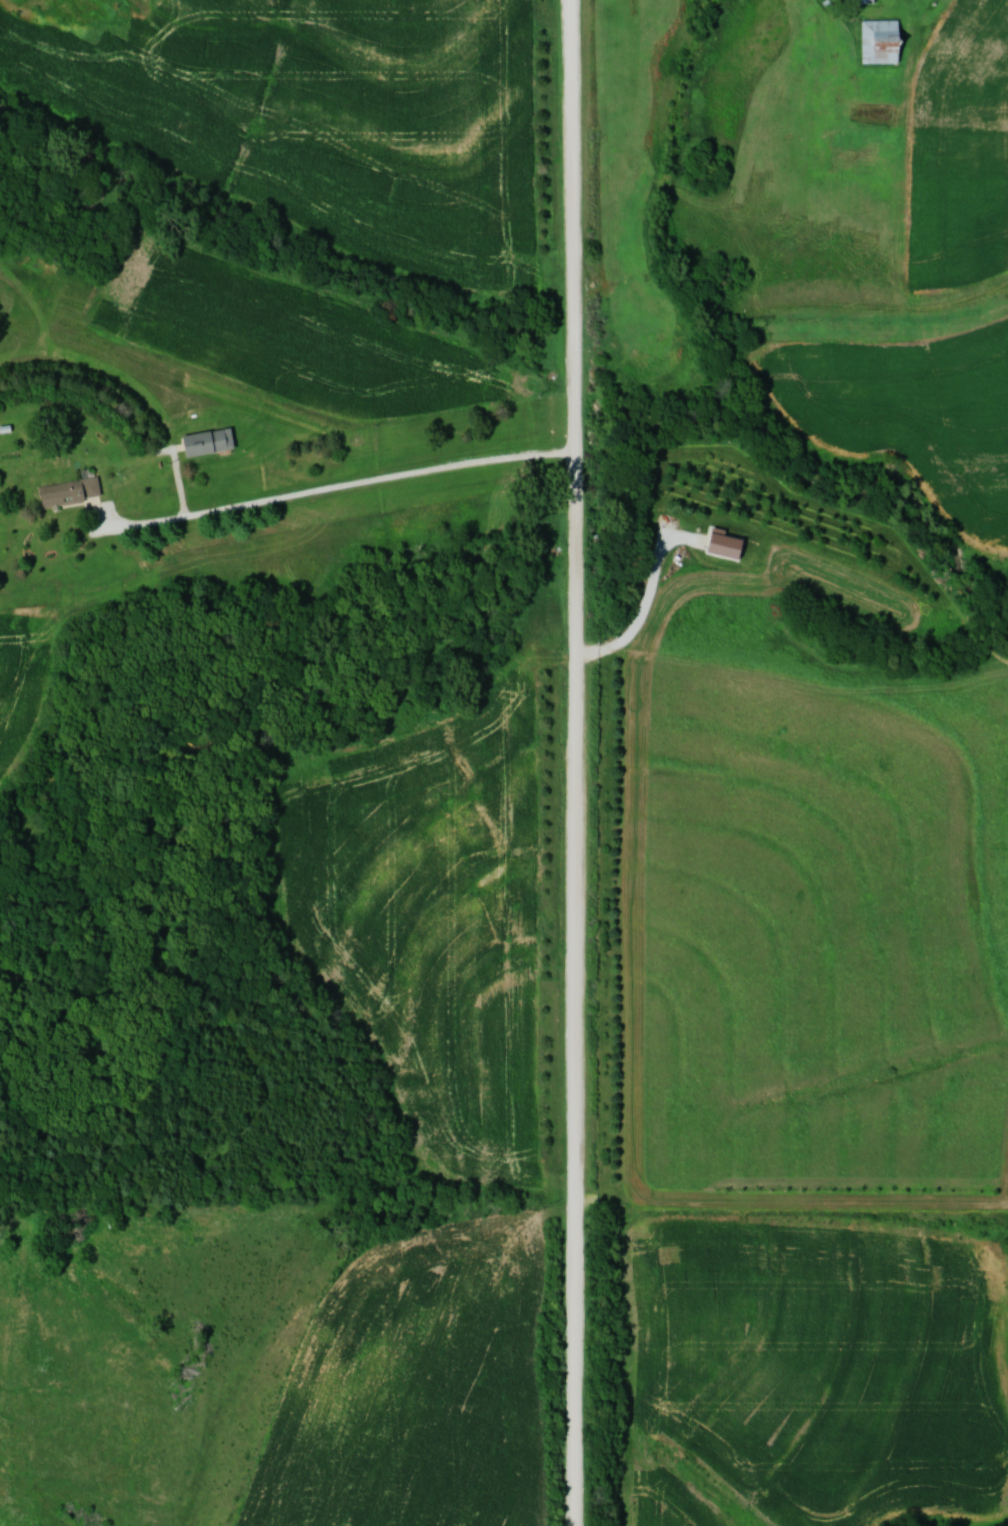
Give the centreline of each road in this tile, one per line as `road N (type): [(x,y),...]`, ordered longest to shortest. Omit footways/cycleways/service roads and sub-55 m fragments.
road 1 (residential): [(575,0),(579,1525)]

